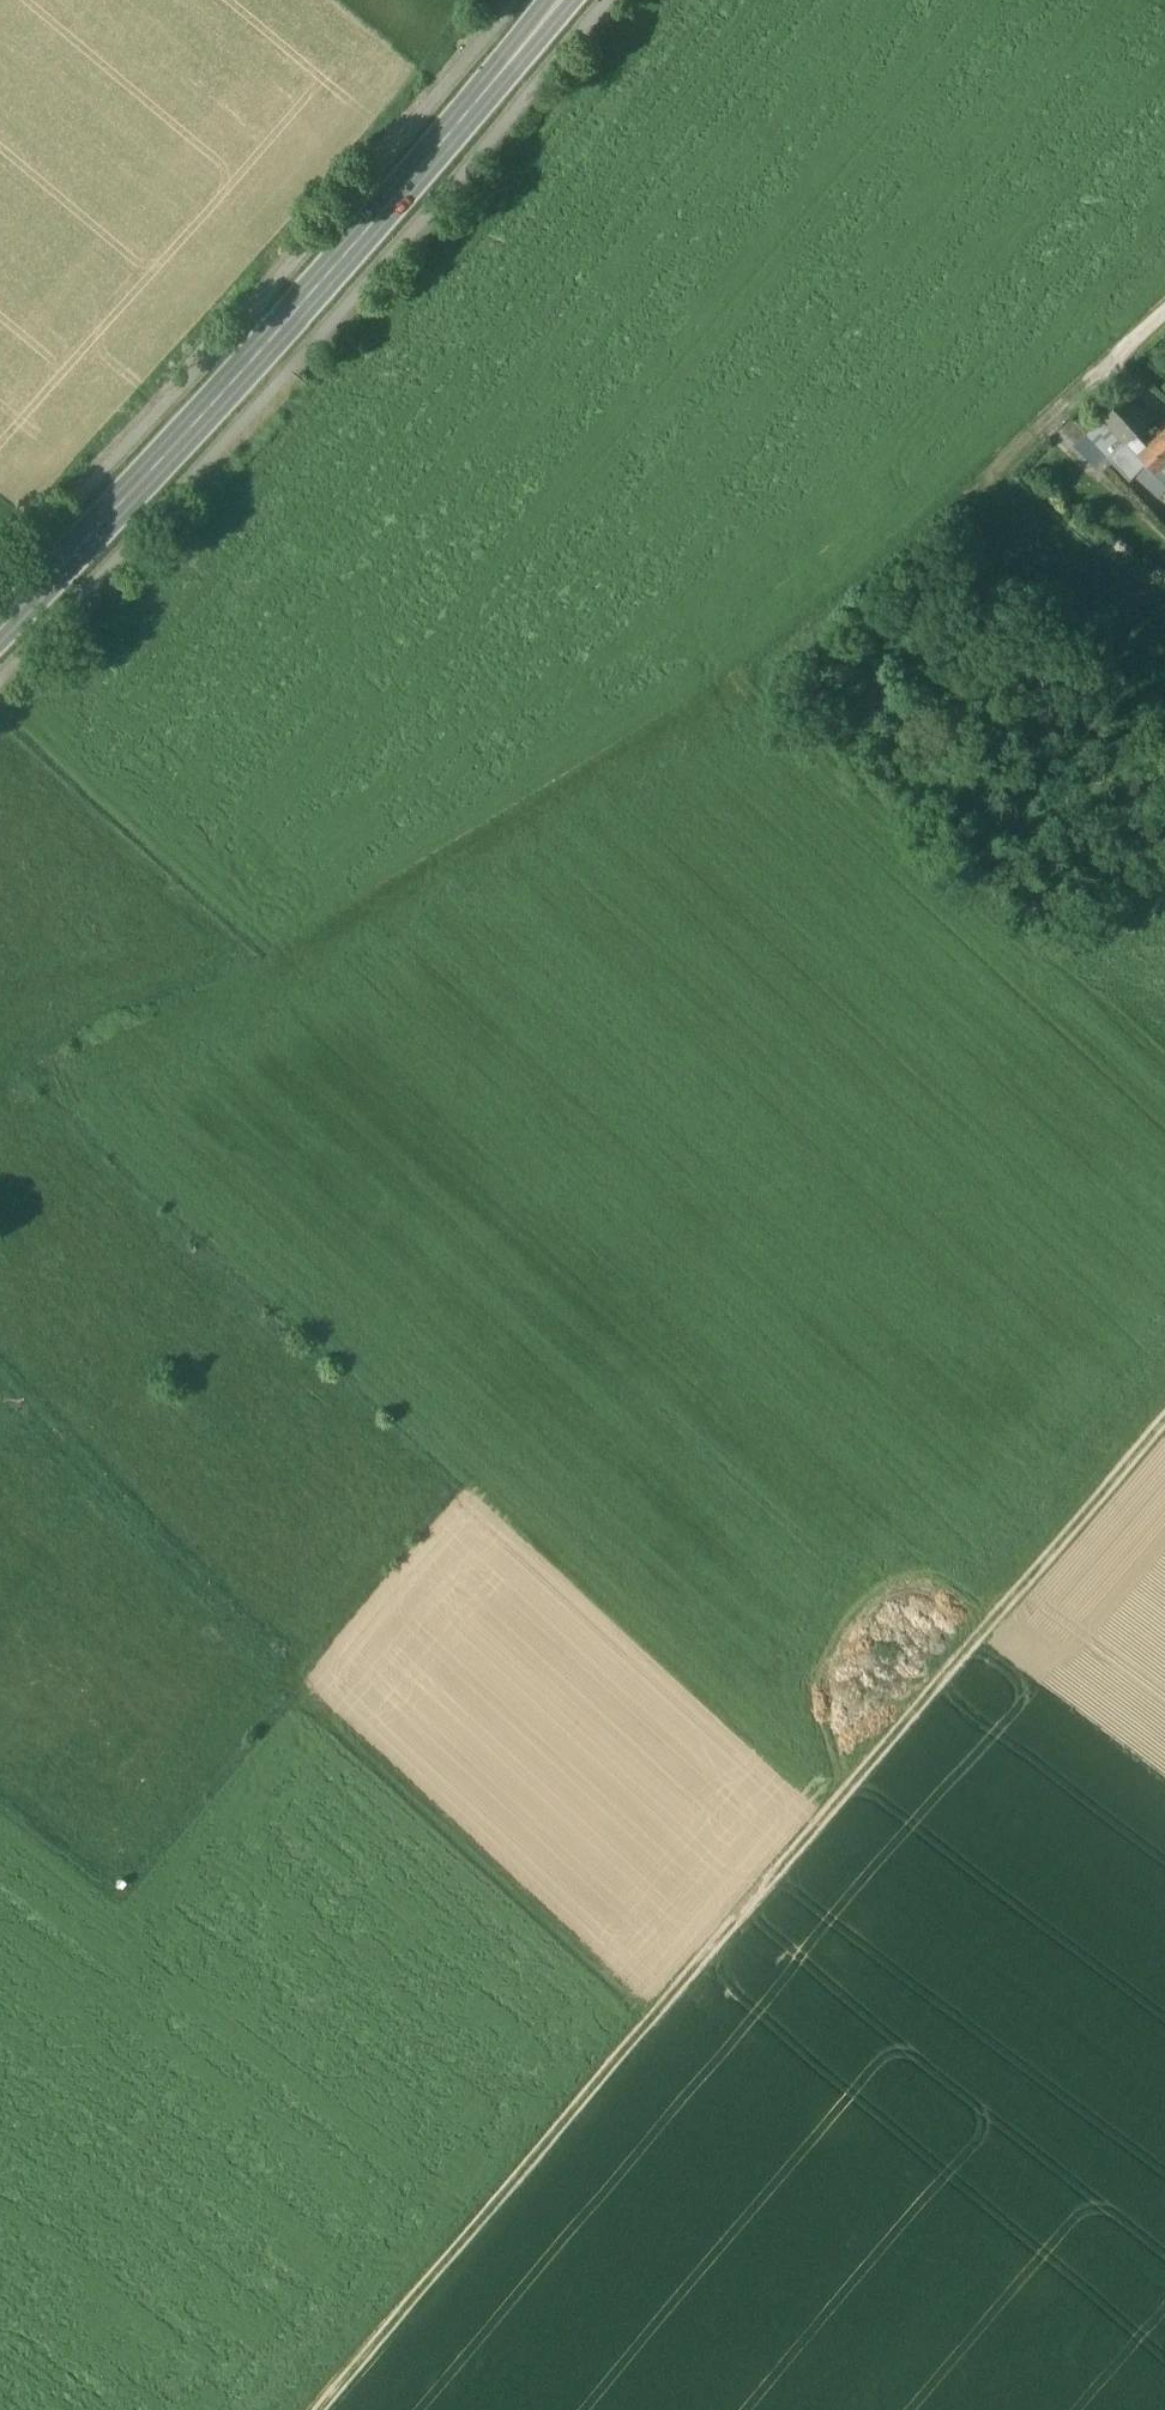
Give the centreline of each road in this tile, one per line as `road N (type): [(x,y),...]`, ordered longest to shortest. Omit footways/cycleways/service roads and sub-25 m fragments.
road 1 (track): [(1164,1422),(326,2409)]
road 2 (primary): [(0,632),(363,235),(560,0)]
road 3 (residential): [(1164,313),(770,675)]

